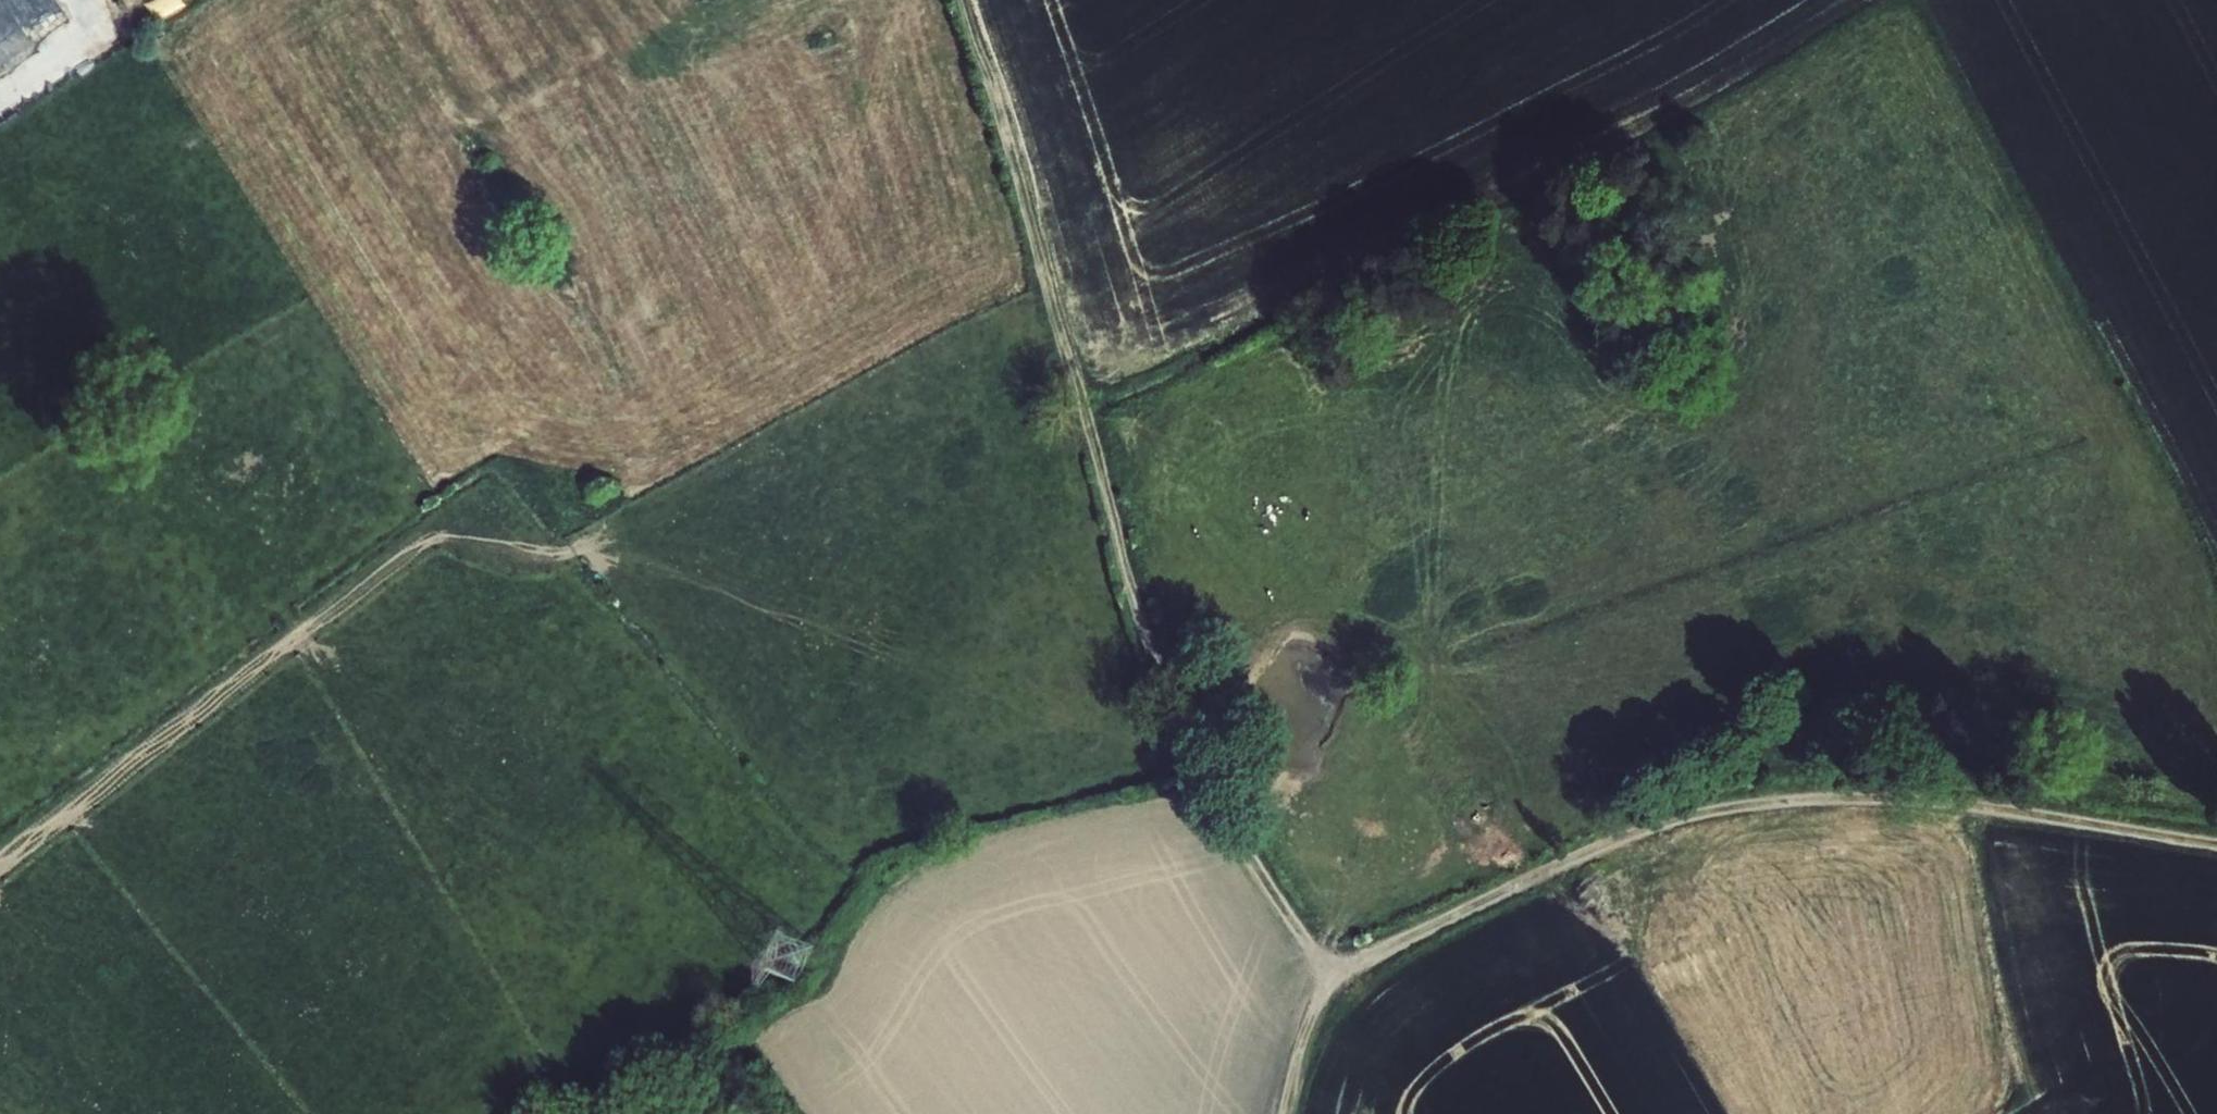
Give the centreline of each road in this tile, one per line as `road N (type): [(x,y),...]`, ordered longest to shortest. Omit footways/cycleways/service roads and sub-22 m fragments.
road 1 (track): [(2216,836),(2010,804),(1781,792),(1593,844),(1482,897),(1379,961),(1331,977),(1302,935),(1155,647),(959,0)]
road 2 (track): [(1283,1113),(1331,977)]

